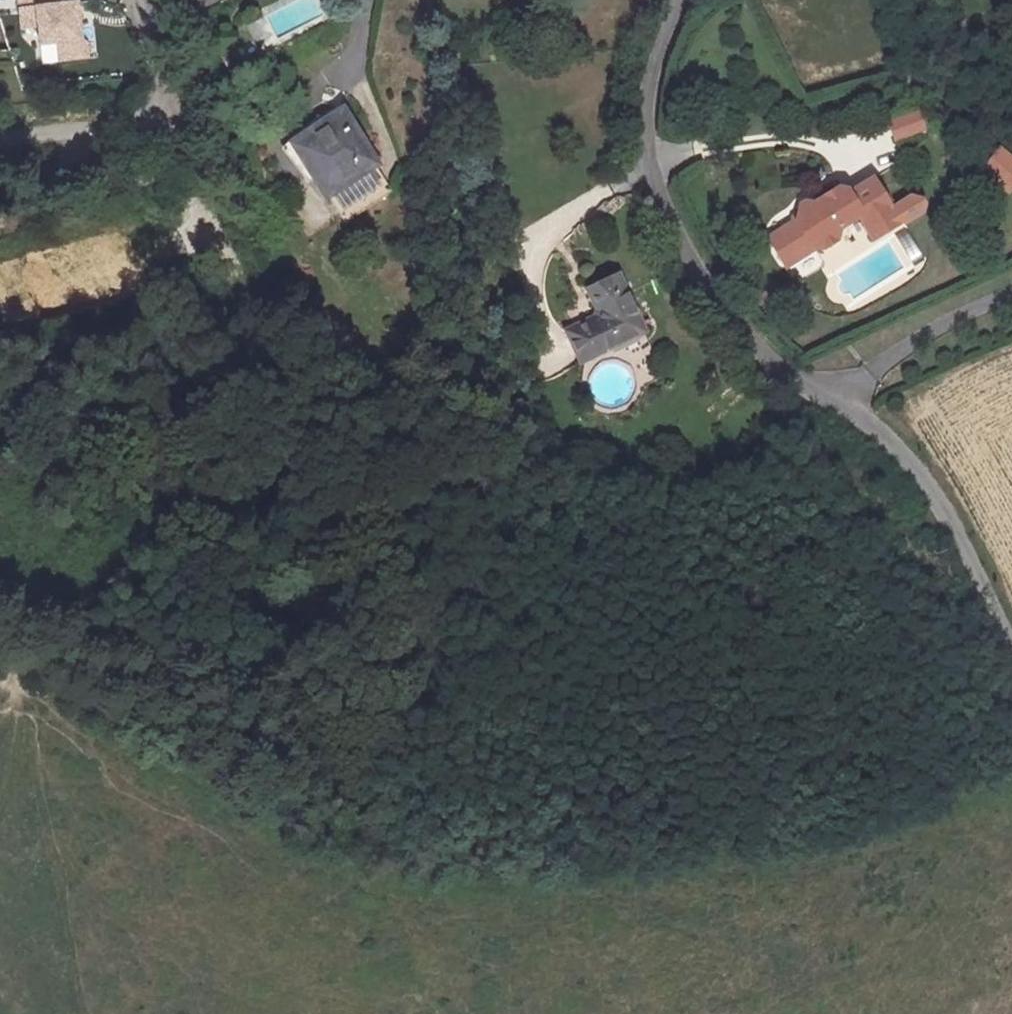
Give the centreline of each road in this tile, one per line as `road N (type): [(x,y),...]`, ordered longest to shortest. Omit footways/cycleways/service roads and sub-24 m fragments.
road 1 (unclassified): [(1011,644),(915,462),(866,420),(779,371),(691,261),(650,165),(649,96),(677,0)]
road 2 (residential): [(138,0),(174,116)]

